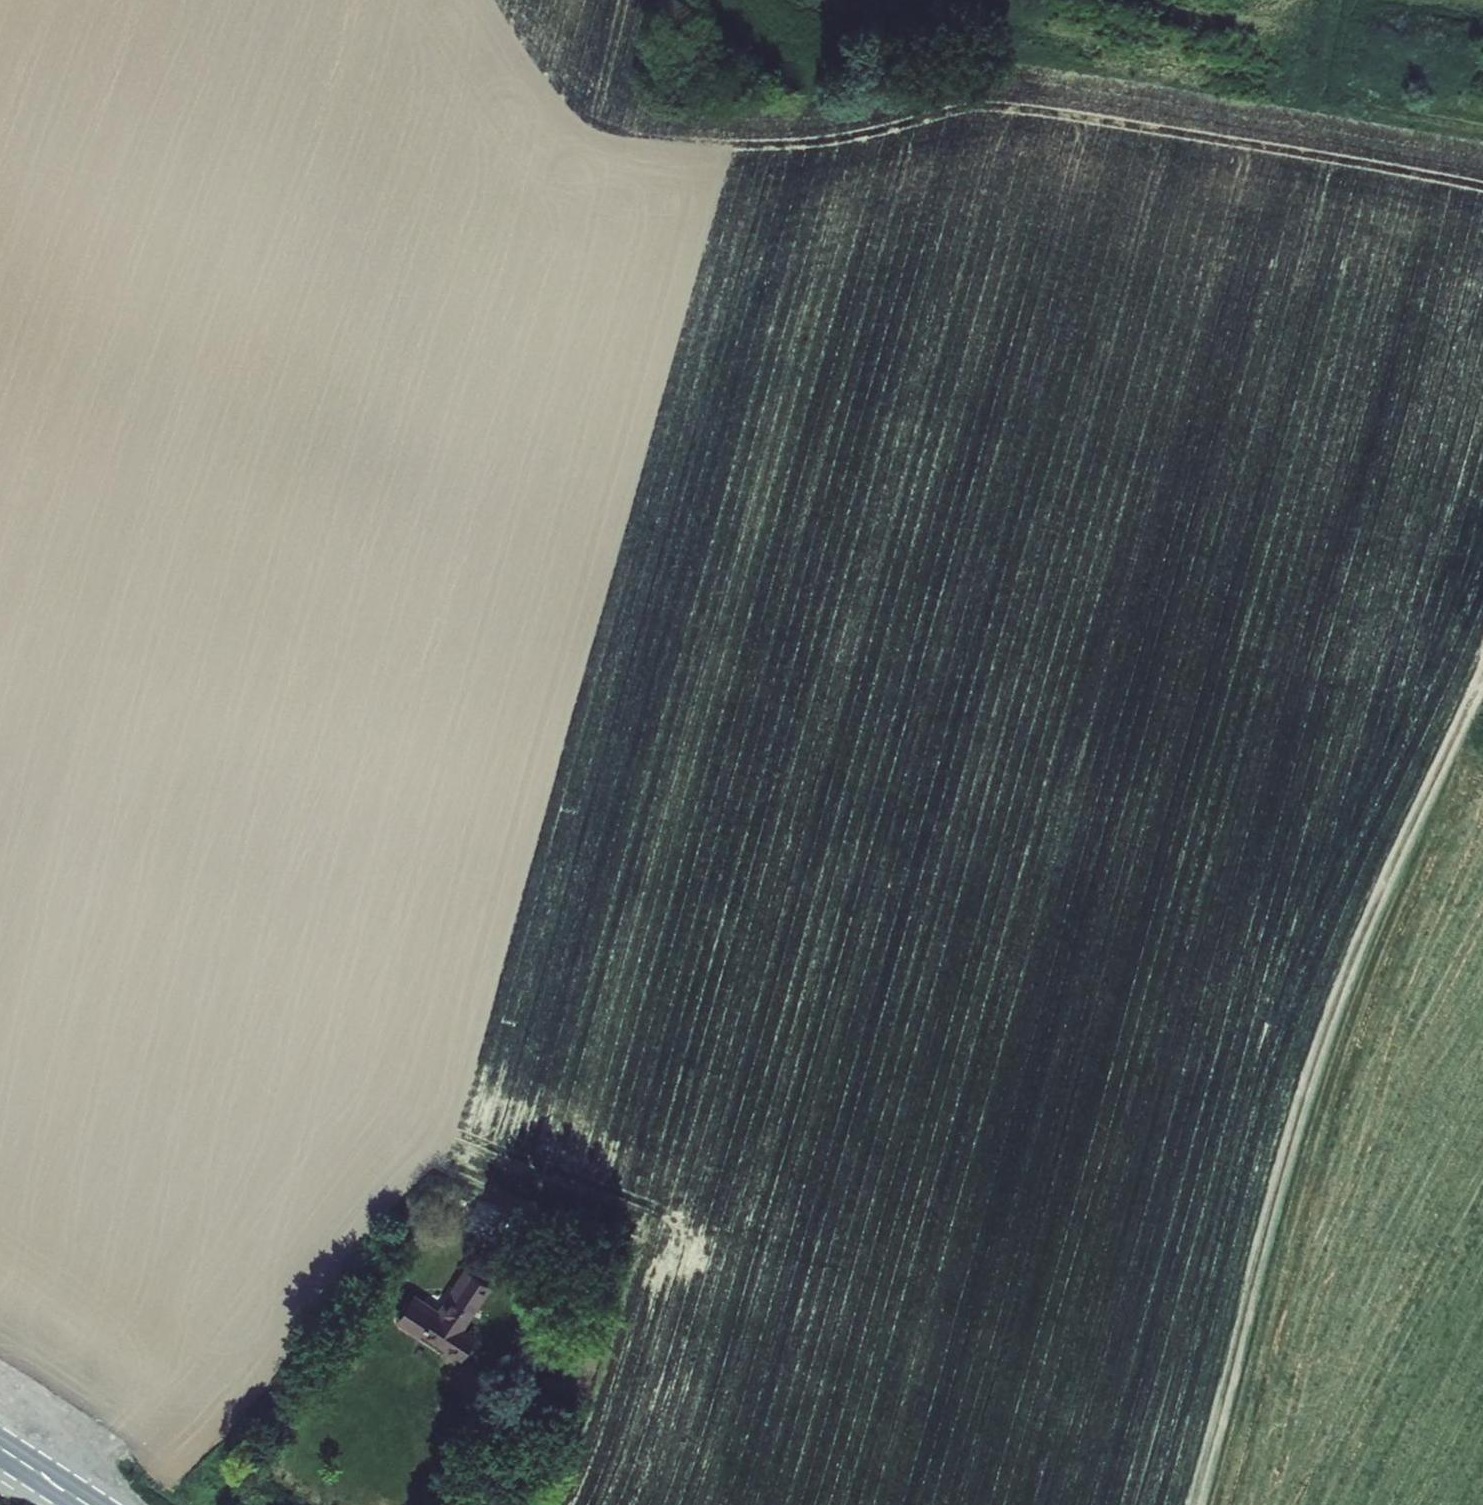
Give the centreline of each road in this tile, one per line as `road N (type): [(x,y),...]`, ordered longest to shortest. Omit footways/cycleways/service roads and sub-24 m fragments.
road 1 (track): [(1482,666),(1299,1120),(1188,1504)]
road 2 (track): [(1341,1504),(1212,1419)]

